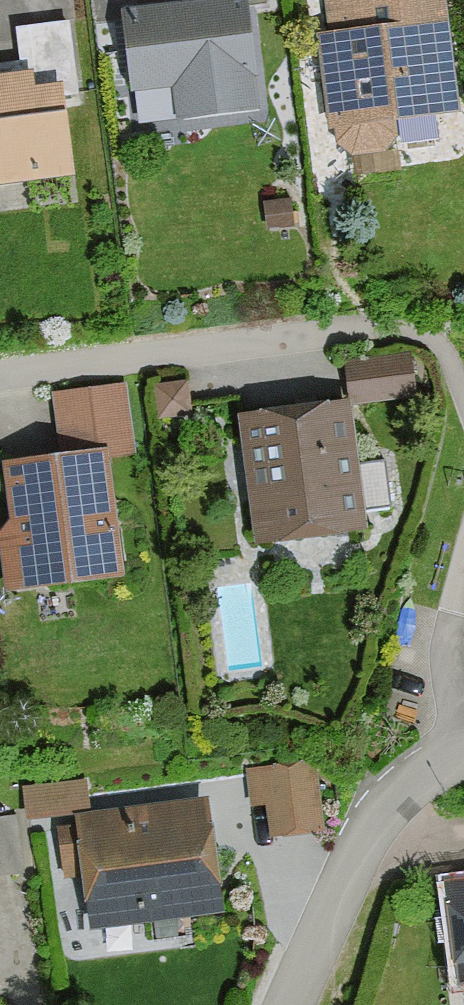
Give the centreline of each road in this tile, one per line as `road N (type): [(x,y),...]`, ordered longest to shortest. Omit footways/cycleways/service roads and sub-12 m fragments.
road 1 (residential): [(353,333),(0,377)]
road 2 (residential): [(291,1004),(389,807),(424,770),(463,751)]

